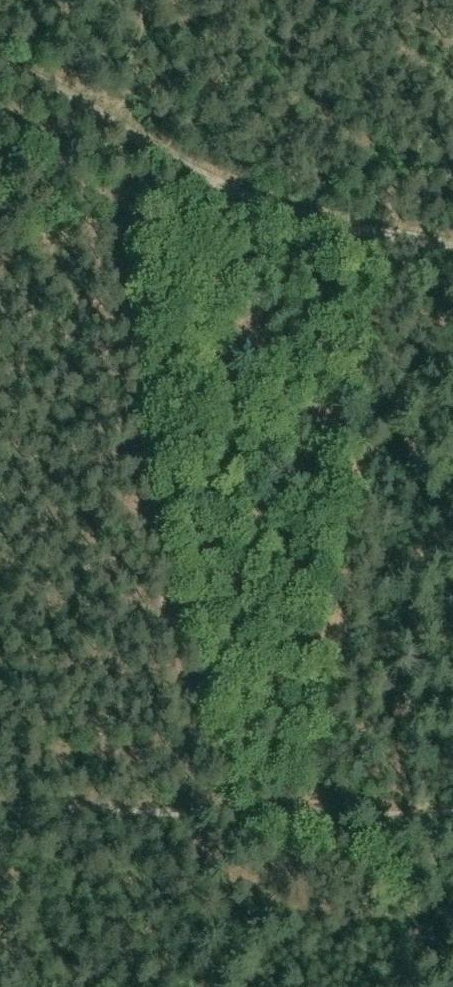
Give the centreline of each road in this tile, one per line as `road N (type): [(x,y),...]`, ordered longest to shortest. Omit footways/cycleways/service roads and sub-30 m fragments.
road 1 (track): [(452,250),(257,183),(0,69)]
road 2 (track): [(452,817),(0,812)]

